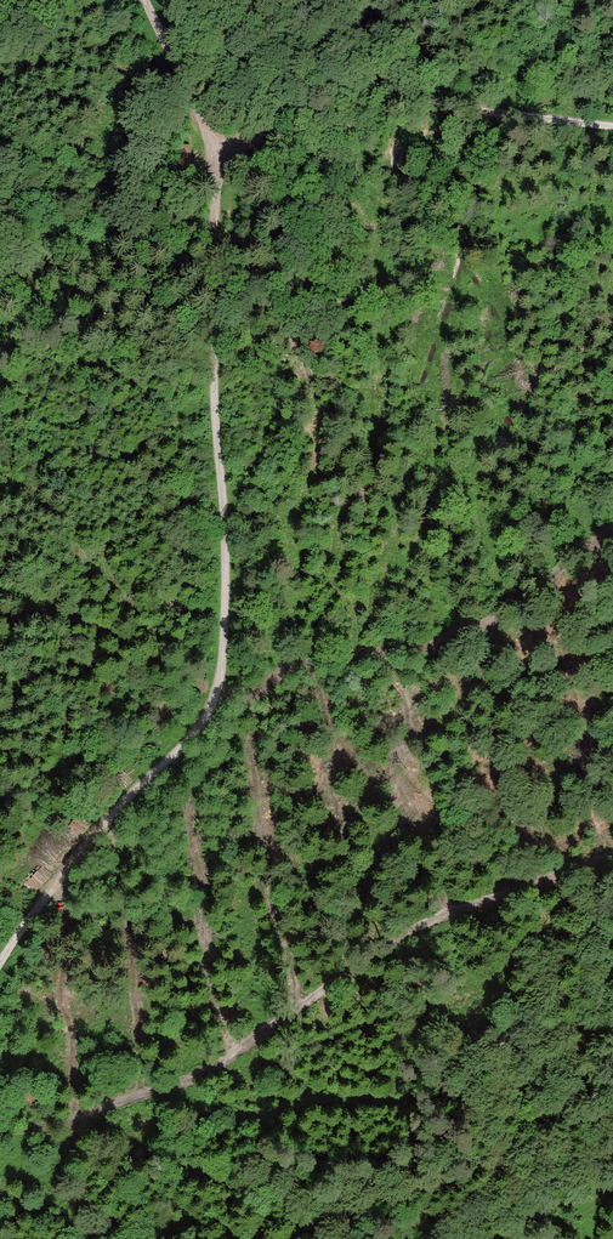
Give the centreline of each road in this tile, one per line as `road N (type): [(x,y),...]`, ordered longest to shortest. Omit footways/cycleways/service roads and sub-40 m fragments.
road 1 (track): [(0,964),(110,817),(189,740),(221,679),(226,558),(214,381),(213,147)]
road 2 (track): [(213,147),(338,103),(375,99),(612,125)]
road 3 (track): [(612,526),(514,611),(450,644),(356,654)]
road 4 (track): [(254,1065),(468,984)]
road 5 (track): [(213,147),(147,0)]

